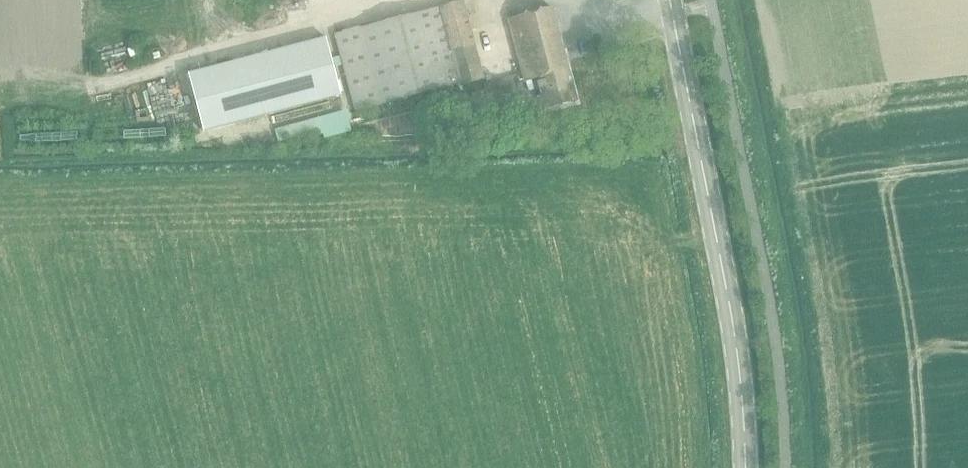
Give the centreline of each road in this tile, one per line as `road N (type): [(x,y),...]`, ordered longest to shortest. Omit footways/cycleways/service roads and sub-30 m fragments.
road 1 (tertiary): [(747,467),(734,333),(667,0)]

